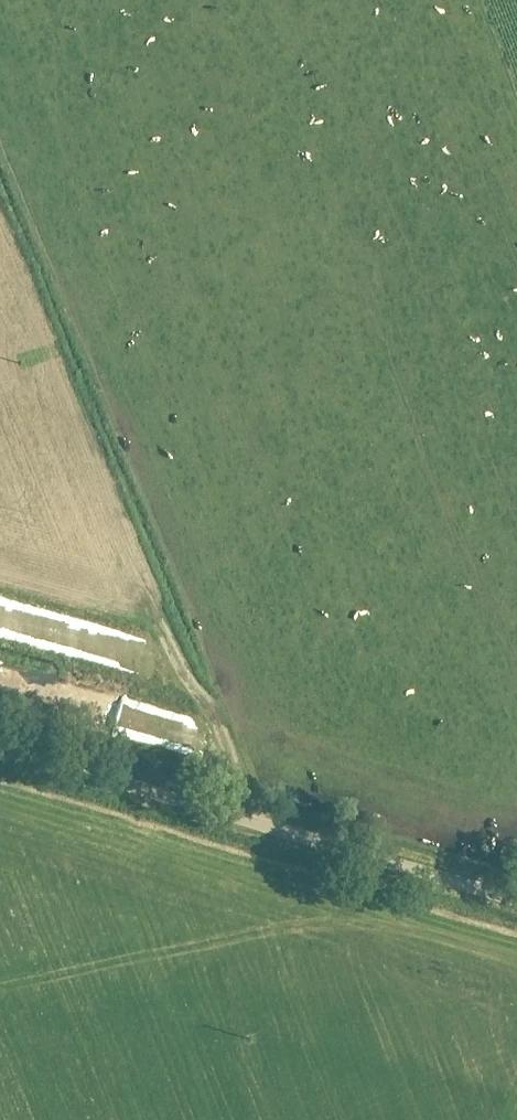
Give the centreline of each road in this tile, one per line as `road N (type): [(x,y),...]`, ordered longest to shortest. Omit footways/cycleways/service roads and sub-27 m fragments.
road 1 (residential): [(0,748),(516,905)]

